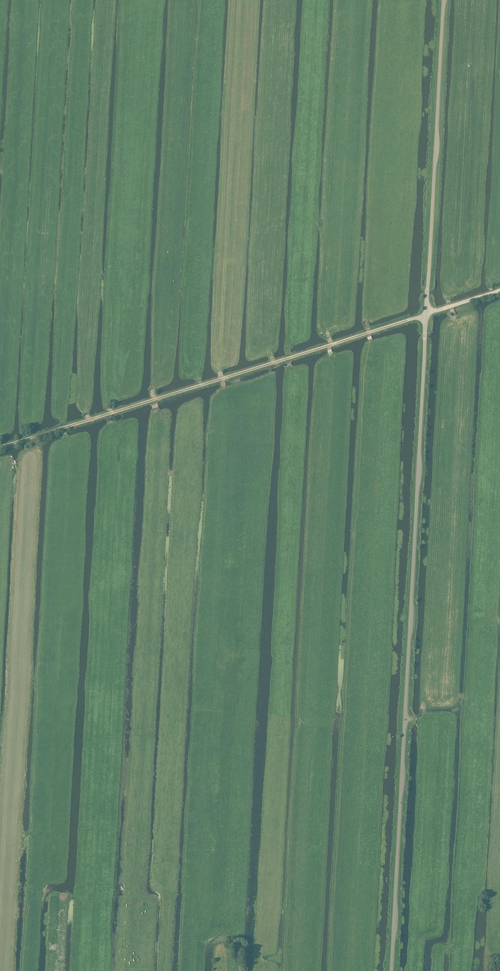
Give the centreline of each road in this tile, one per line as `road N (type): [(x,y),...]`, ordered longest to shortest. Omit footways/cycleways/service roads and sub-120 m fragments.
road 1 (unclassified): [(392,970),(443,0)]
road 2 (track): [(0,447),(499,289)]

